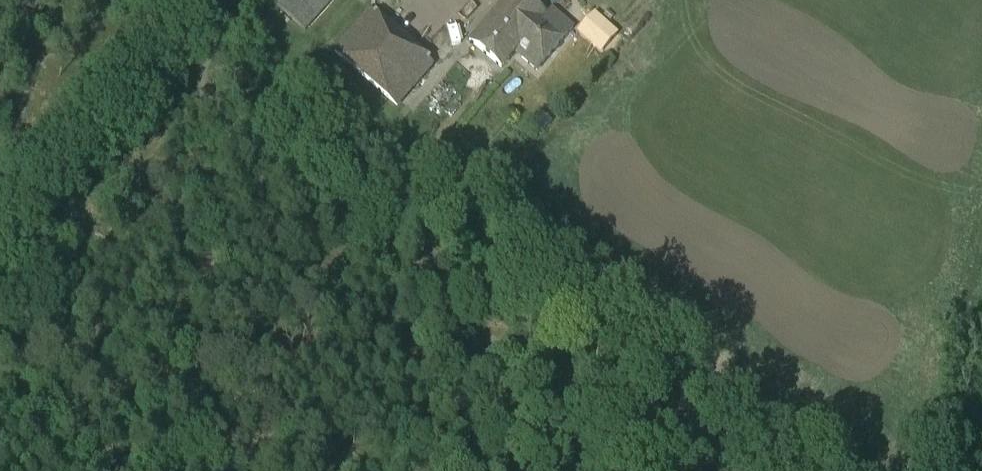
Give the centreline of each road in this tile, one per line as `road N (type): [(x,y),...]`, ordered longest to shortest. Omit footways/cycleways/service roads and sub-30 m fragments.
road 1 (unclassified): [(198,470),(0,277)]

